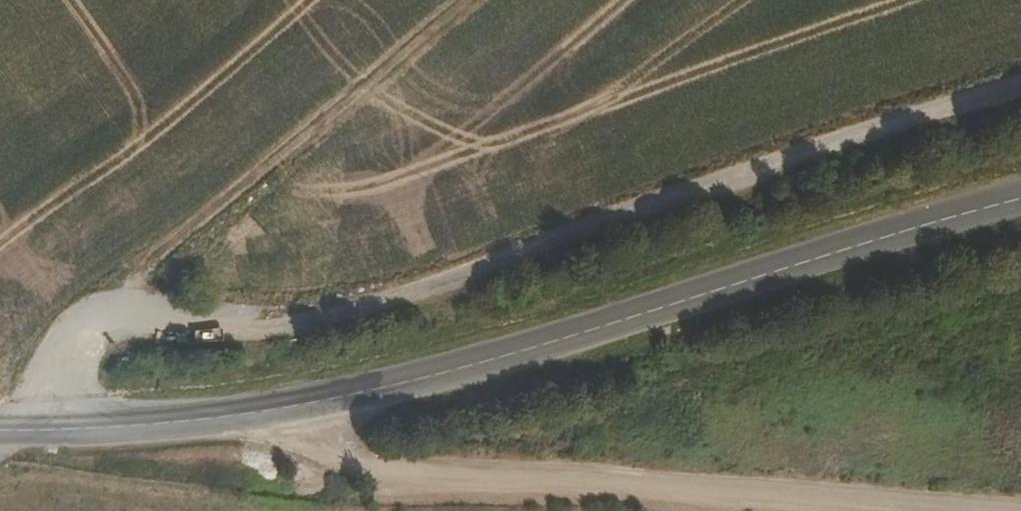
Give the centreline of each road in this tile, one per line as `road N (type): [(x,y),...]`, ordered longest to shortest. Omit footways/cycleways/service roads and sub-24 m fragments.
road 1 (unclassified): [(1020,91),(818,150),(399,300),(283,321),(107,317),(73,351),(51,429)]
road 2 (tertiary): [(1020,199),(512,353),(279,408)]
road 3 (unclassified): [(279,408),(346,454),(482,480),(904,510)]
road 4 (track): [(123,316),(138,277),(446,0)]
road 5 (tertiary): [(279,408),(51,429)]

